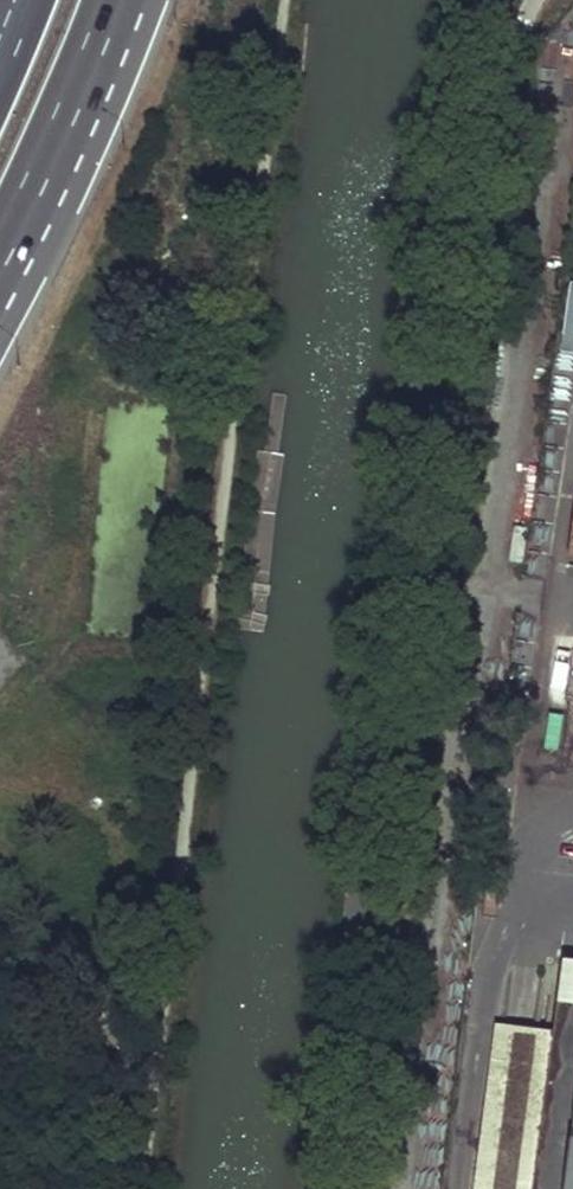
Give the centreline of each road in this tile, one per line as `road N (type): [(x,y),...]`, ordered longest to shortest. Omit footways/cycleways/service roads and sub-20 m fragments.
road 1 (motorway): [(39,205),(120,0)]
road 2 (motorway): [(0,327),(39,205)]

